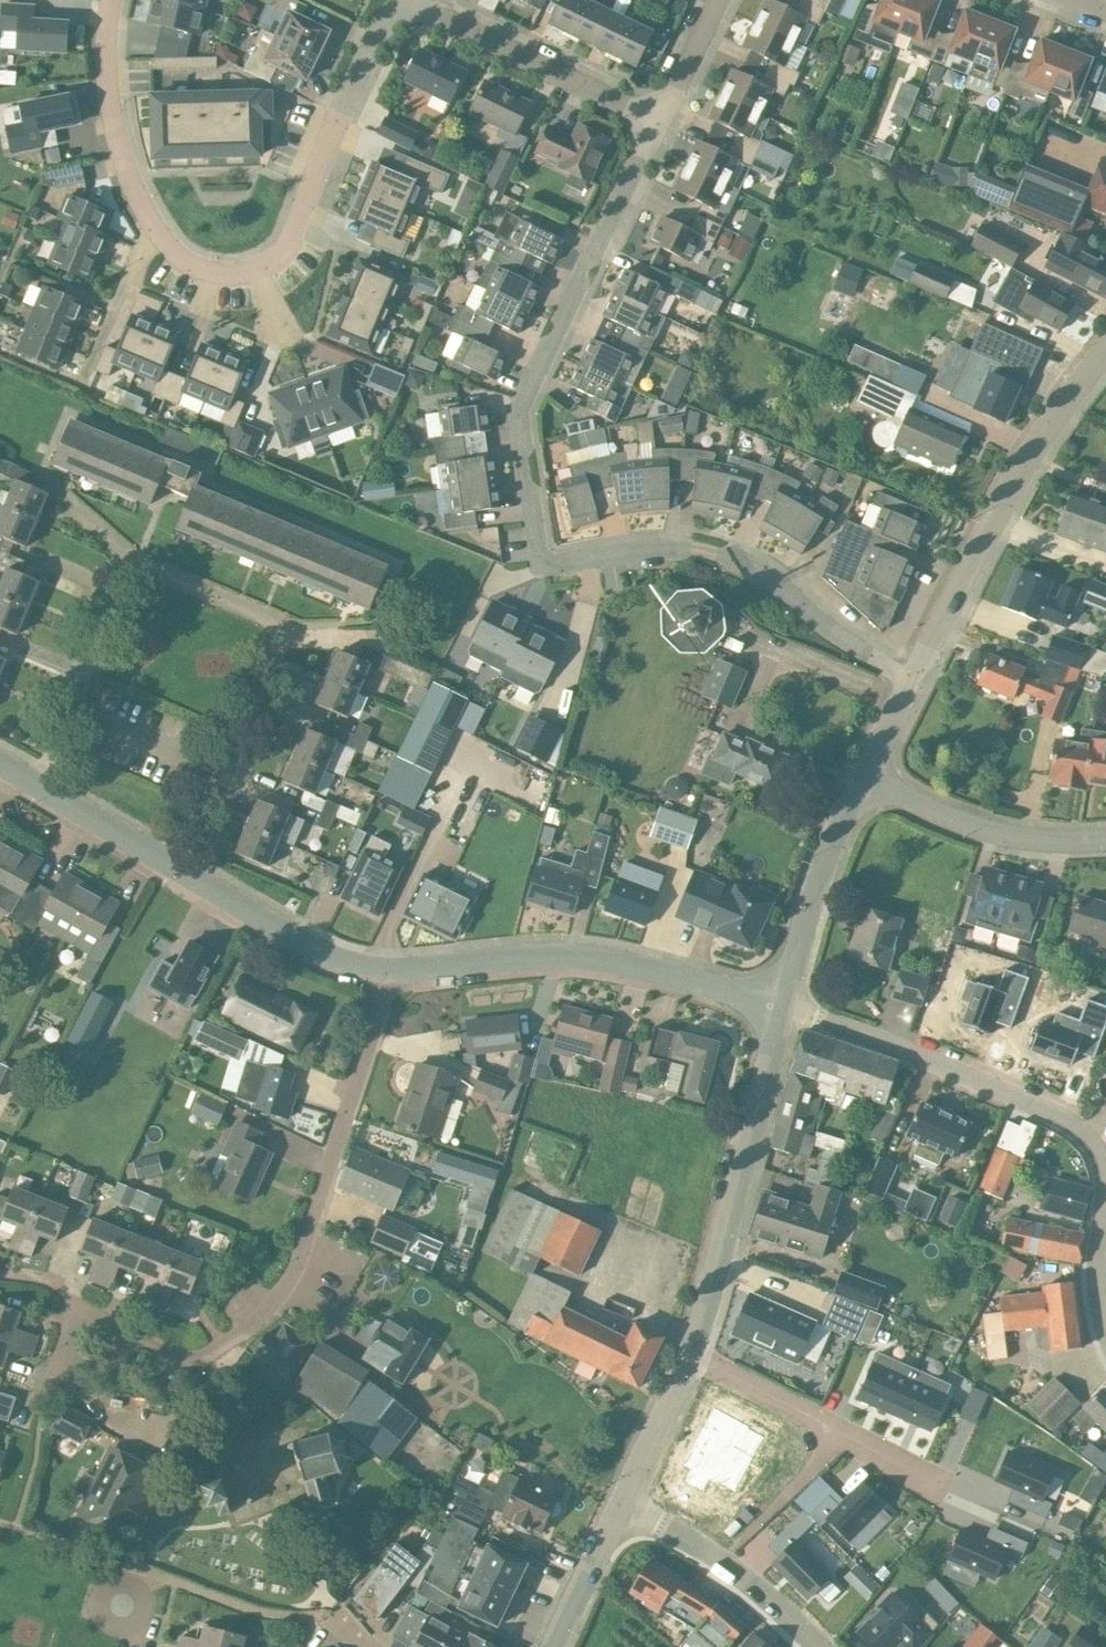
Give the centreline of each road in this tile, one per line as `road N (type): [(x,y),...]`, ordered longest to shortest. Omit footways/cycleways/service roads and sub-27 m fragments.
road 1 (residential): [(912,683),(724,556),(670,549),(540,567),(522,410),(662,121)]
road 2 (residential): [(70,1301),(178,1356),(200,1358),(239,1337),(277,1298),(292,1273),(390,972)]
road 3 (residential): [(1105,1323),(1097,1264),(1104,1174),(1098,1147),(1075,1120),(787,1004)]
road 4 (residential): [(167,859),(227,740),(251,720),(284,625),(134,559)]
road 5 (residential): [(787,1004),(676,965),(599,960),(390,972)]
road 6 (unclassified): [(912,683),(1059,403),(1105,356)]
road 7 (tertiary): [(689,1351),(730,1233),(787,1004)]
road 8 (residential): [(261,268),(281,255),(383,16),(412,4)]
road 9 (residential): [(689,1351),(945,1476)]
road 10 (residential): [(662,121),(412,4)]
road 11 (residential): [(390,972),(331,955),(167,859)]
road 12 (tertiary): [(1105,841),(983,827),(867,780)]
road 13 (residential): [(134,559),(34,785)]
road 14 (residential): [(624,1499),(724,1561),(816,1646)]
road 15 (residential): [(113,0),(106,75),(112,115),(160,232)]
road 16 (tertiary): [(787,1004),(833,844),(867,780)]
road 17 (residential): [(160,232),(142,244),(83,381)]
road 18 (tertiary): [(556,1646),(624,1499)]
road 19 (tertiary): [(624,1499),(689,1351)]
road 20 (residential): [(167,859),(34,785)]
road 21 (residential): [(140,1630),(143,1593),(116,1581),(99,1596),(99,1612),(124,1629)]
road 22 (residential): [(662,121),(719,0)]
road 23 (residential): [(134,559),(38,470)]

